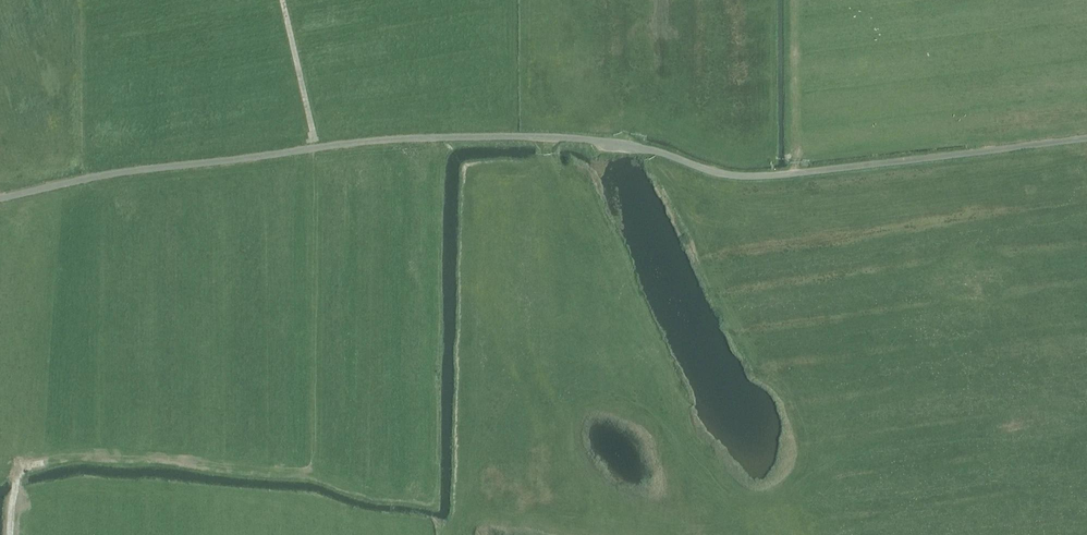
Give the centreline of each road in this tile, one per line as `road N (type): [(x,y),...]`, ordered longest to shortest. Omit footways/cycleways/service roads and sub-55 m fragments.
road 1 (unclassified): [(0,198),(122,171),(406,137),(606,141),(751,175),(1086,138)]
road 2 (track): [(795,0),(796,173)]
road 3 (track): [(282,0),(315,147)]

